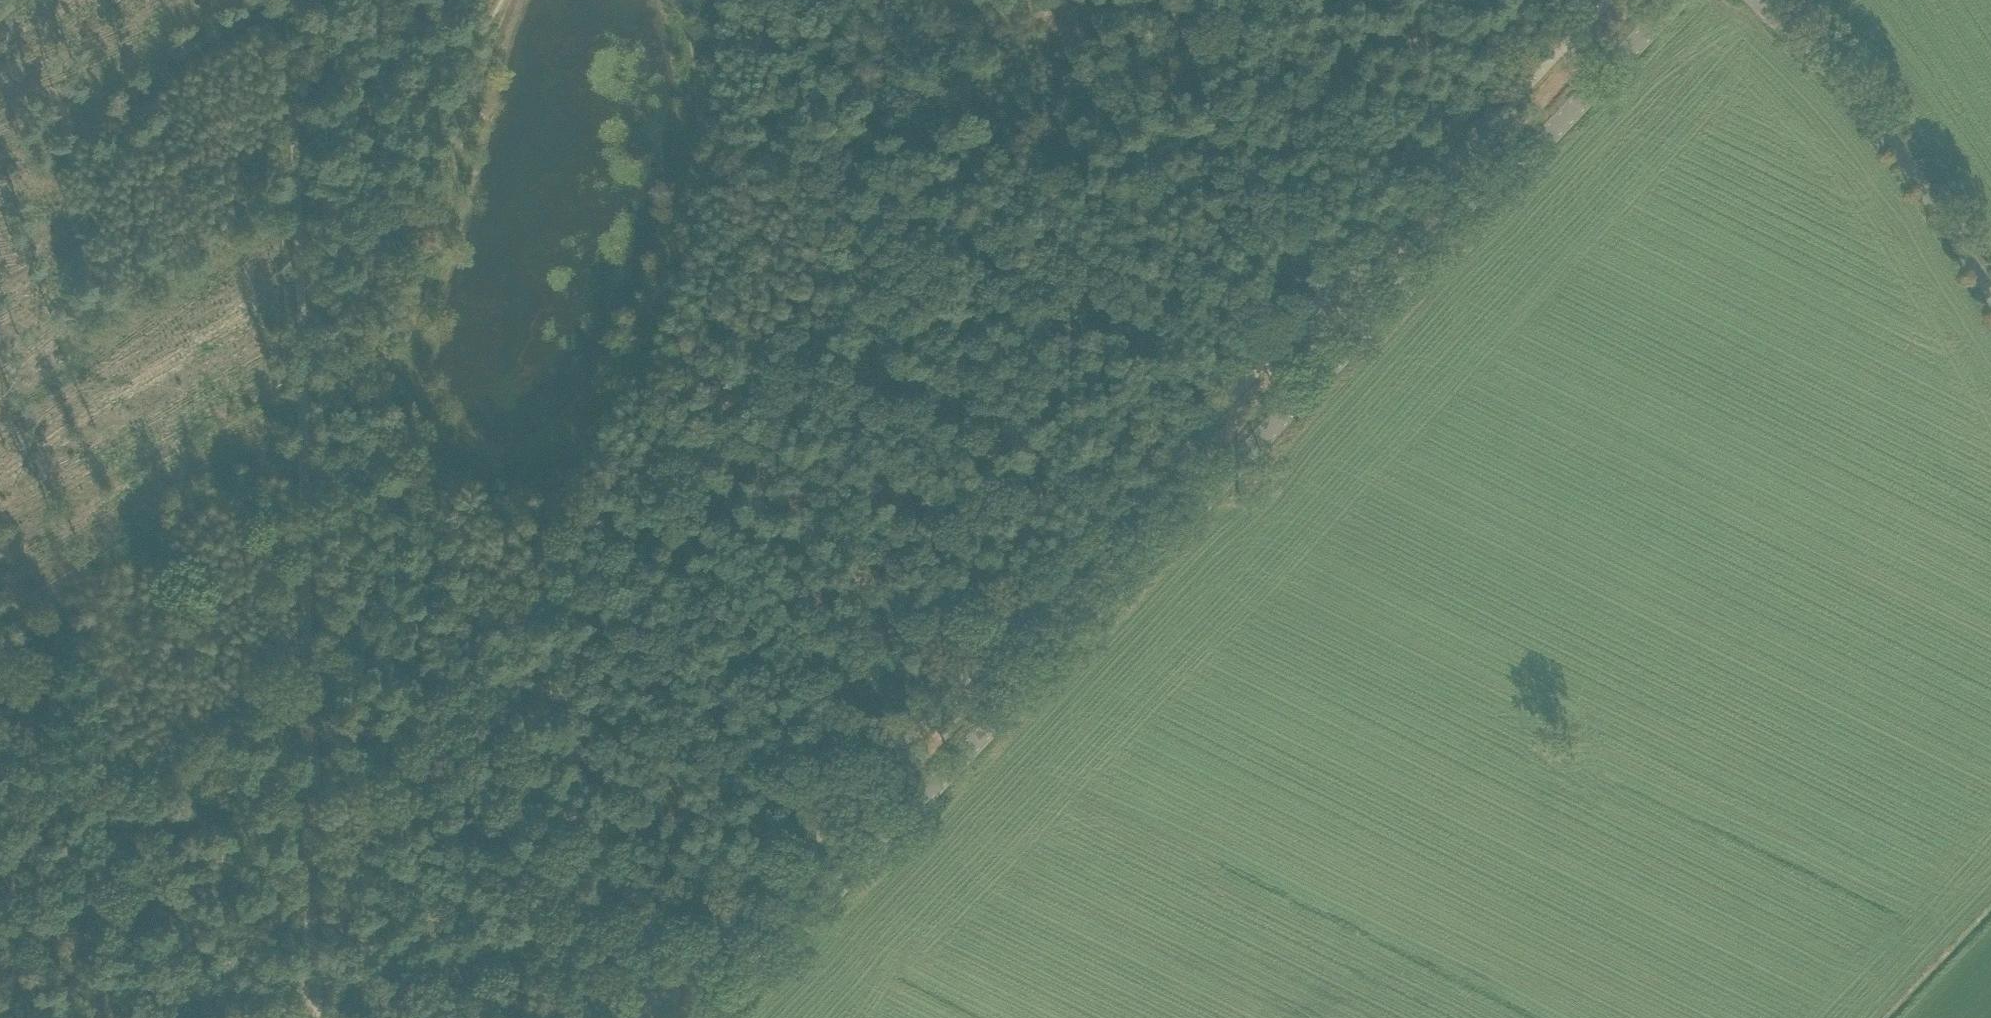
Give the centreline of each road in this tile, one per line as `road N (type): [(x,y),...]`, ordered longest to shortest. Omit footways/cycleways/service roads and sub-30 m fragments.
road 1 (tertiary): [(716,1017),(1678,0)]
road 2 (track): [(300,815),(1186,0)]
road 3 (unclassified): [(1990,295),(1849,89),(1760,0)]
road 4 (track): [(290,233),(285,0)]
road 5 (track): [(308,1013),(300,815)]

